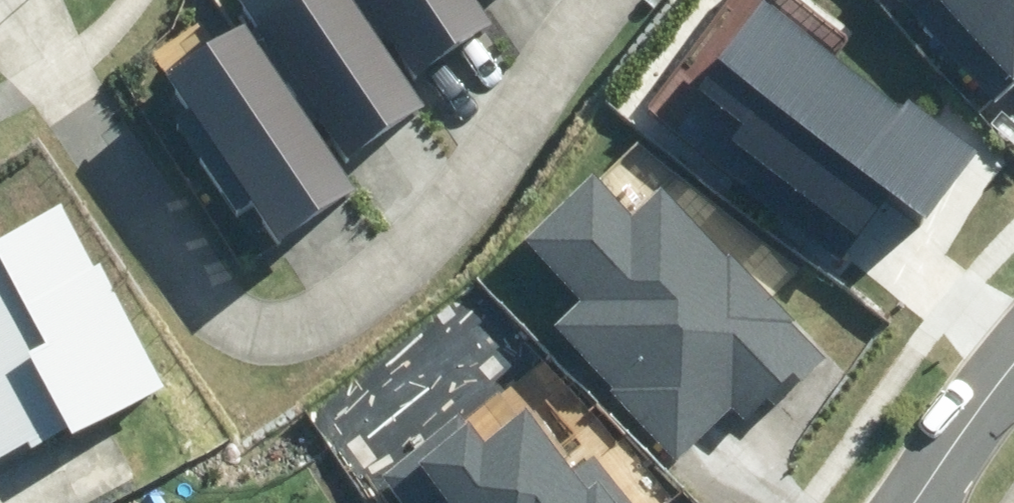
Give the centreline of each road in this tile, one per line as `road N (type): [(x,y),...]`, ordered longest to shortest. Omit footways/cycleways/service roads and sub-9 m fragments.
road 1 (residential): [(11,0),(211,299),(262,328),(321,307),(405,247),(599,0)]
road 2 (residential): [(910,502),(1013,362)]

